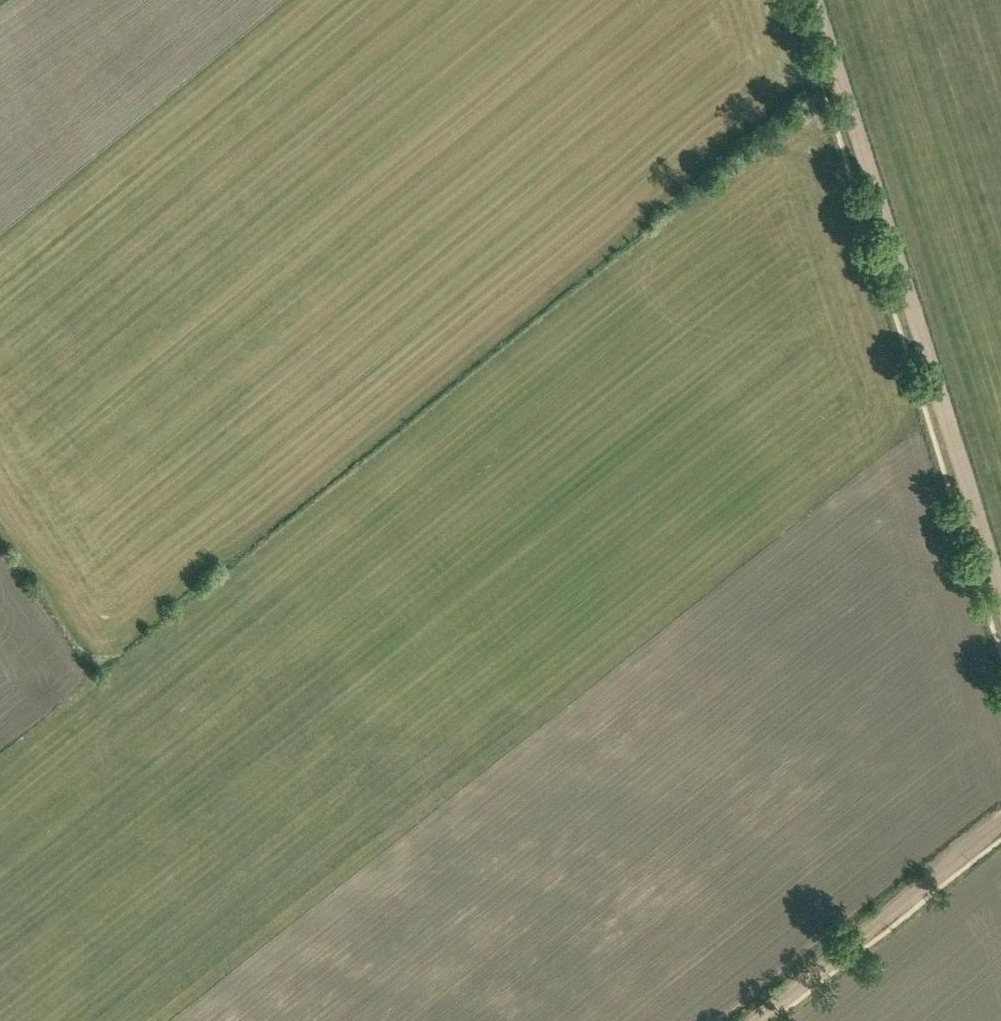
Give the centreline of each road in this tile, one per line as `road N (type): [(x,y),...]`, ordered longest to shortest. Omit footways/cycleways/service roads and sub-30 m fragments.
road 1 (track): [(812,0),(1000,603)]
road 2 (track): [(1000,823),(752,1020)]

